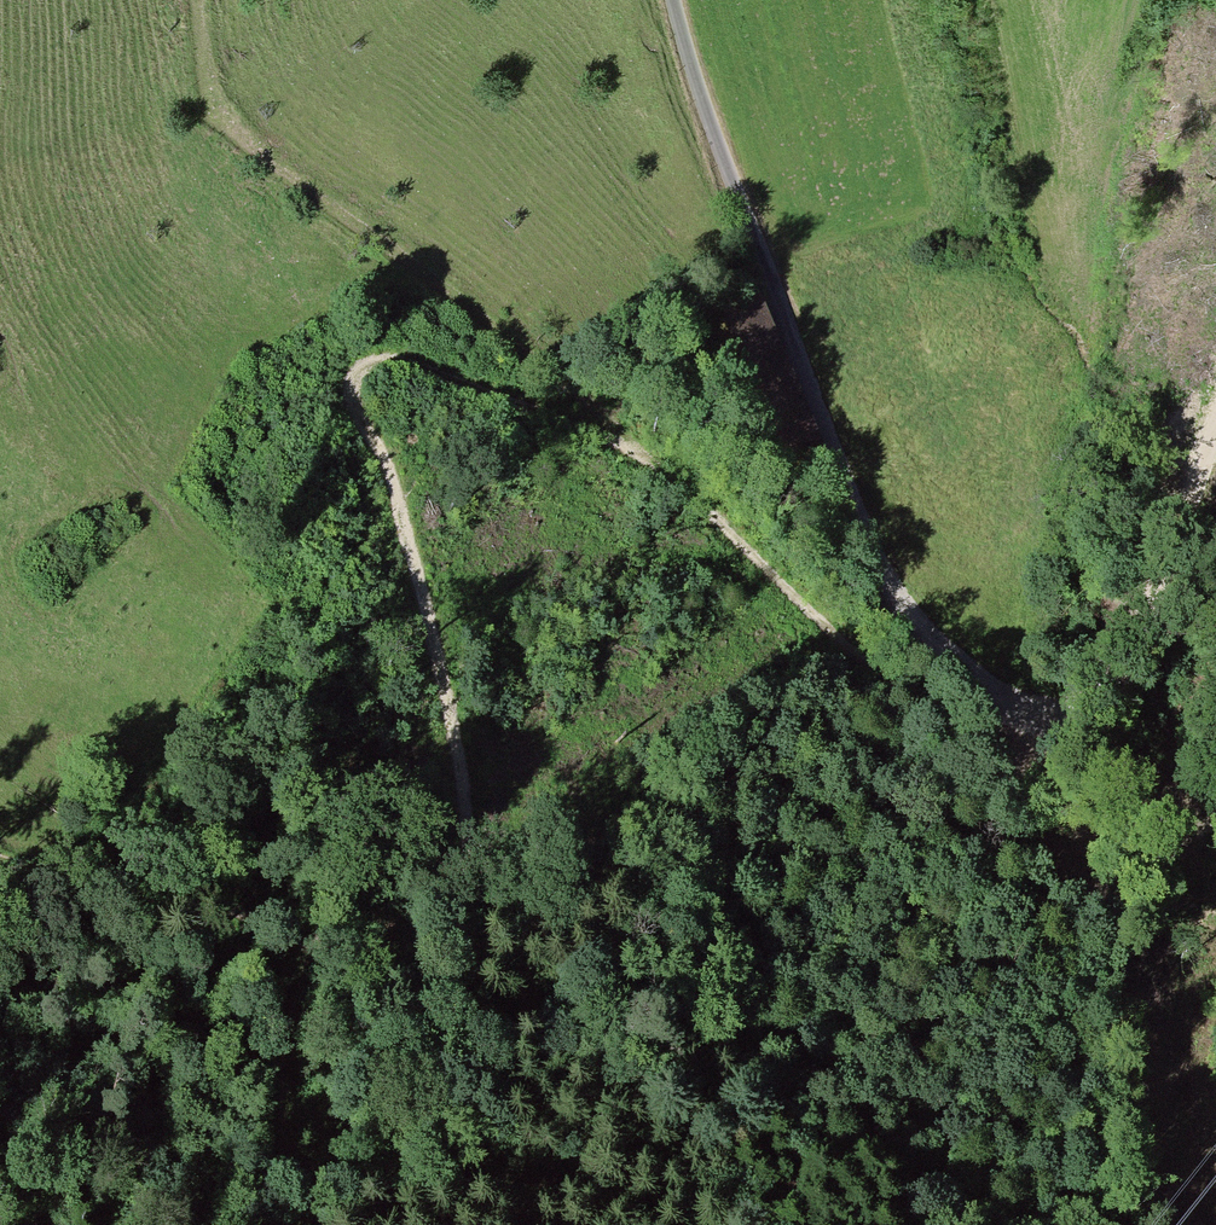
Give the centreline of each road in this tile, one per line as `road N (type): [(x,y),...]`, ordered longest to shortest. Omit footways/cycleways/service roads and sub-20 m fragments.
road 1 (track): [(296,938),(414,956),(462,946),(473,922),(473,839),(457,719),(401,491),(356,403),(351,379),(364,363),(396,359),(618,441),(955,746),(1016,771),(1048,721)]
road 2 (track): [(1215,427),(1109,698),(1048,721),(1000,709),(901,597),(860,499)]
road 3 (track): [(618,441),(253,142),(214,100),(201,0)]
road 4 (residential): [(860,499),(681,0)]
road 5 (track): [(296,938),(162,886),(0,856)]

